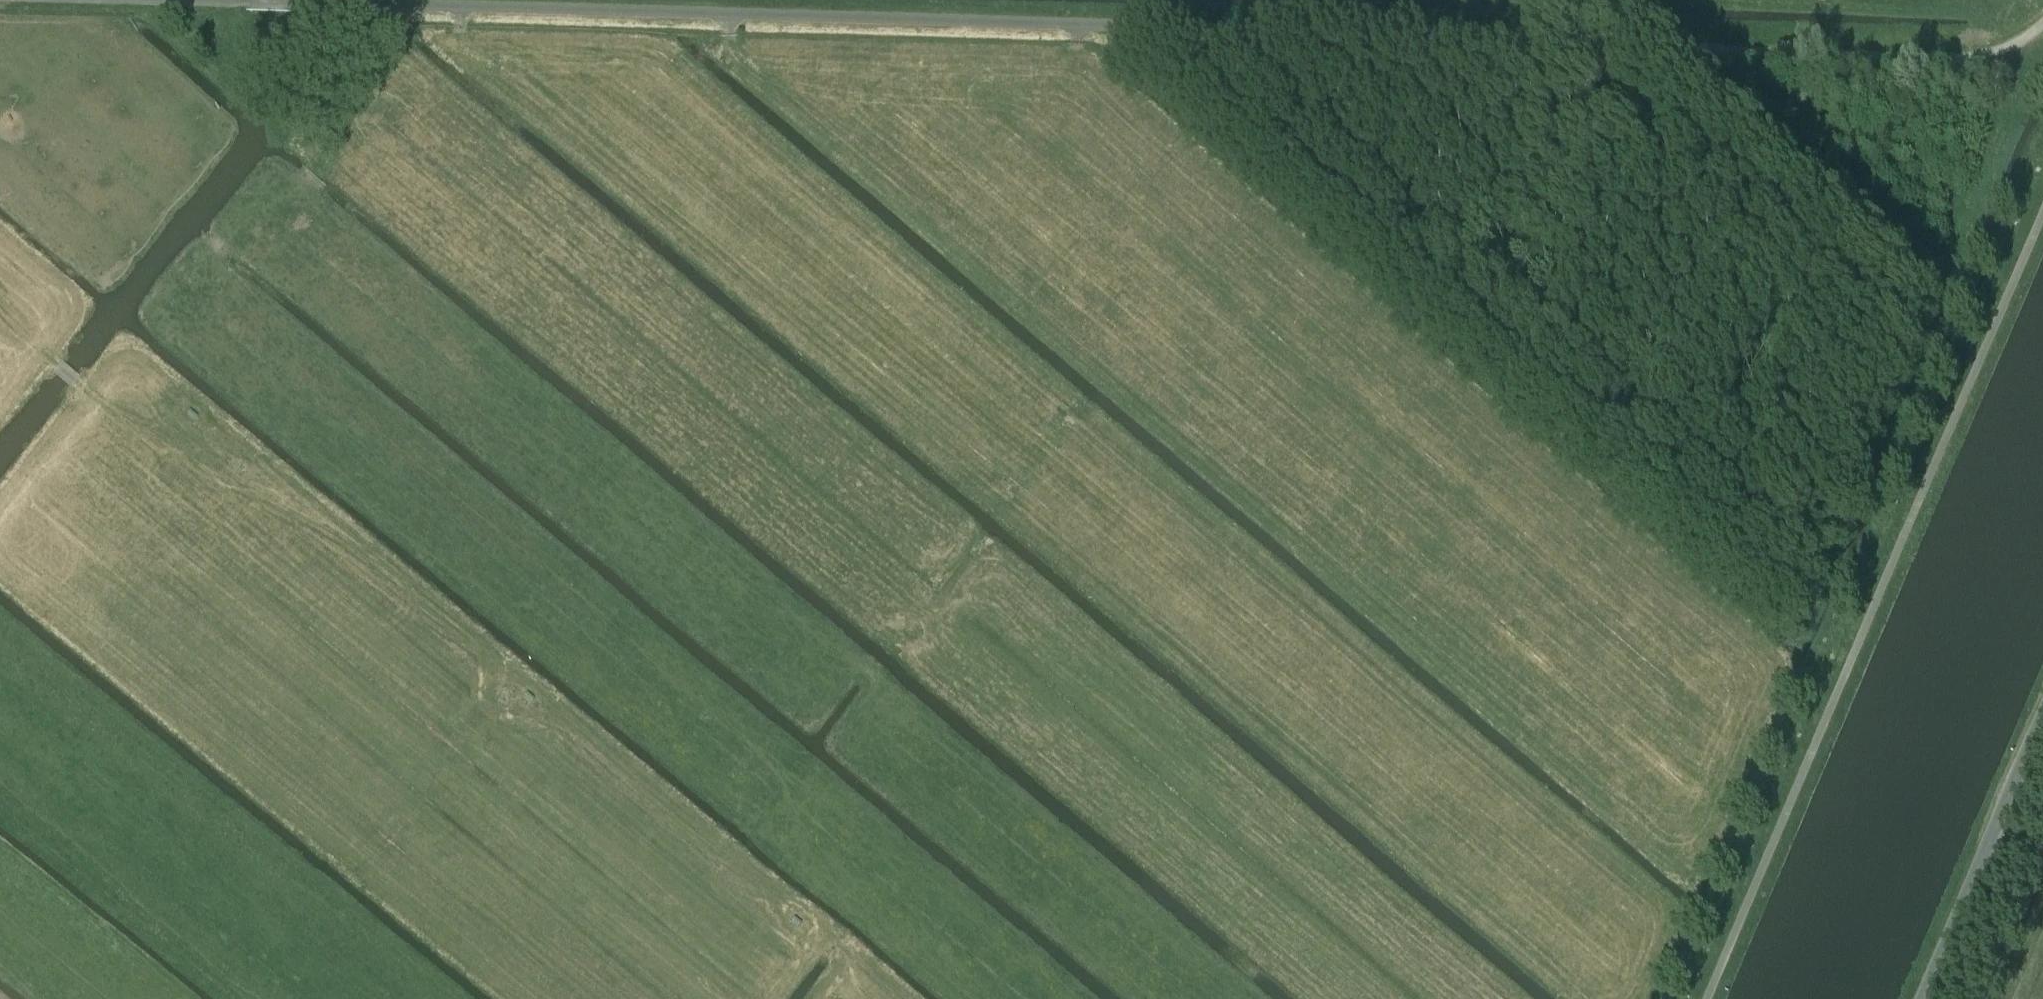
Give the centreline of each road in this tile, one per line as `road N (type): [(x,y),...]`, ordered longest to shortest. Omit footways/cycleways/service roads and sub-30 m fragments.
road 1 (unclassified): [(71,0),(1681,39)]
road 2 (unclassified): [(1920,998),(2042,710)]

